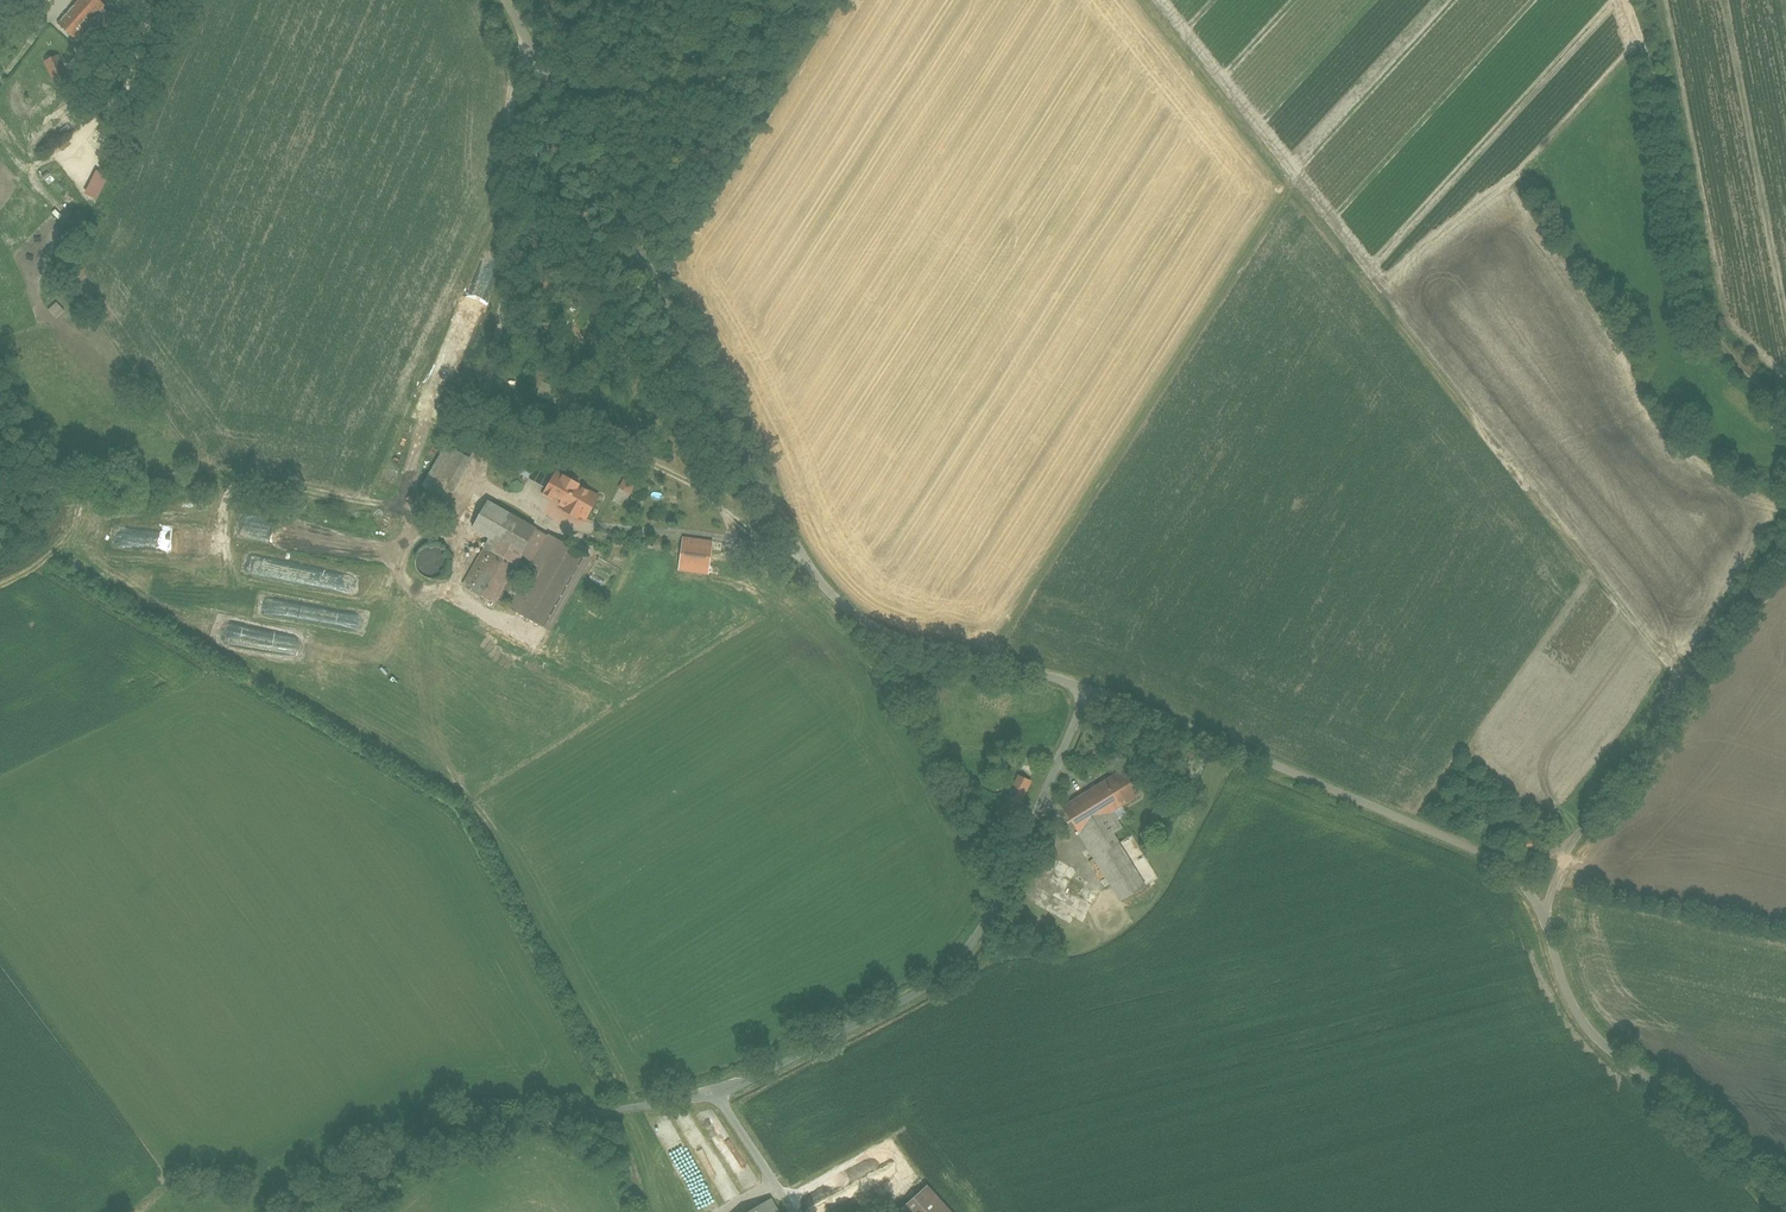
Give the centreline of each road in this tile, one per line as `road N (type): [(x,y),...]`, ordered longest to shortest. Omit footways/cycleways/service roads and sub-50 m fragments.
road 1 (unclassified): [(346,1211),(426,1144),(456,1129),(717,1096),(946,973),(1006,897),(1090,690)]
road 2 (residential): [(1090,690),(921,637),(866,614),(822,581),(756,472),(721,370),(650,234),(514,0)]
road 3 (track): [(1124,0),(1693,683)]
road 4 (unclassified): [(1090,690),(1495,859)]
road 5 (unclassified): [(1546,923),(1567,995),(1586,1027),(1706,1117),(1785,1209)]
road 6 (residential): [(1571,846),(1693,683),(1785,538)]

